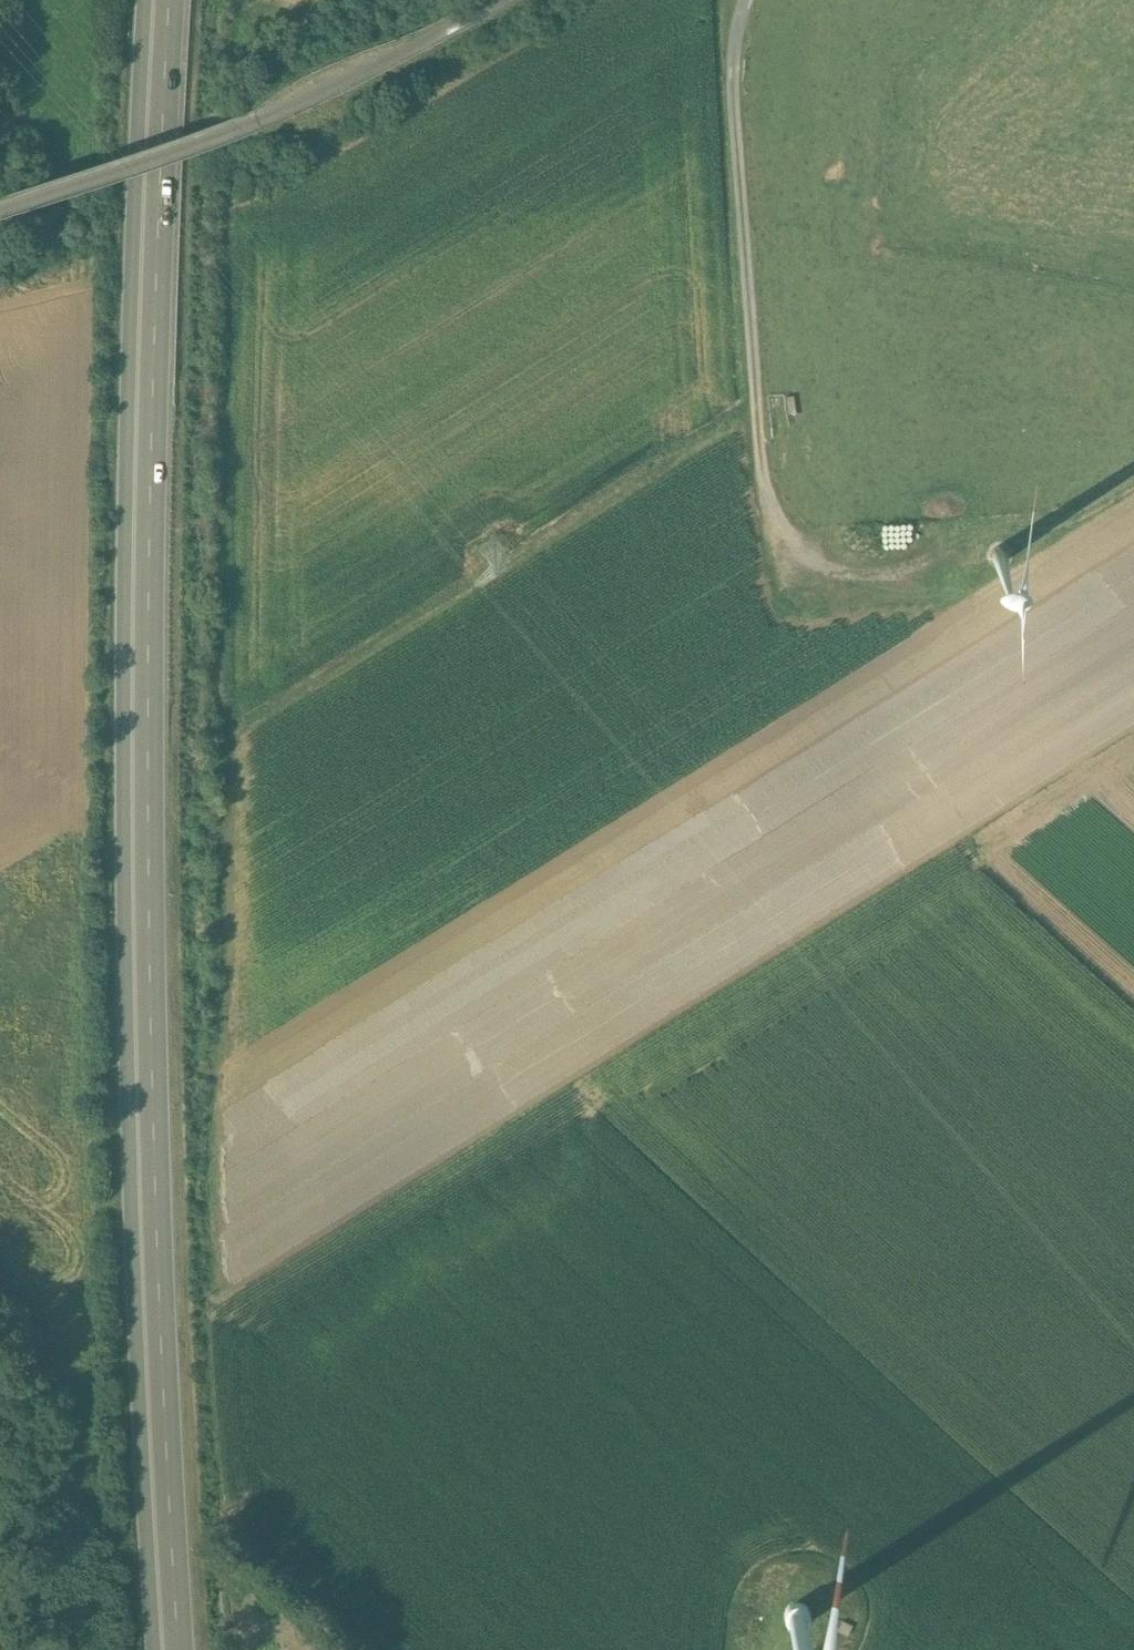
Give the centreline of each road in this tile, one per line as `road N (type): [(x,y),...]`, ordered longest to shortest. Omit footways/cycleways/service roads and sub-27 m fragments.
road 1 (trunk): [(159,0),(142,629),(151,1506),(164,1649)]
road 2 (unclassified): [(489,0),(258,118),(0,206)]

